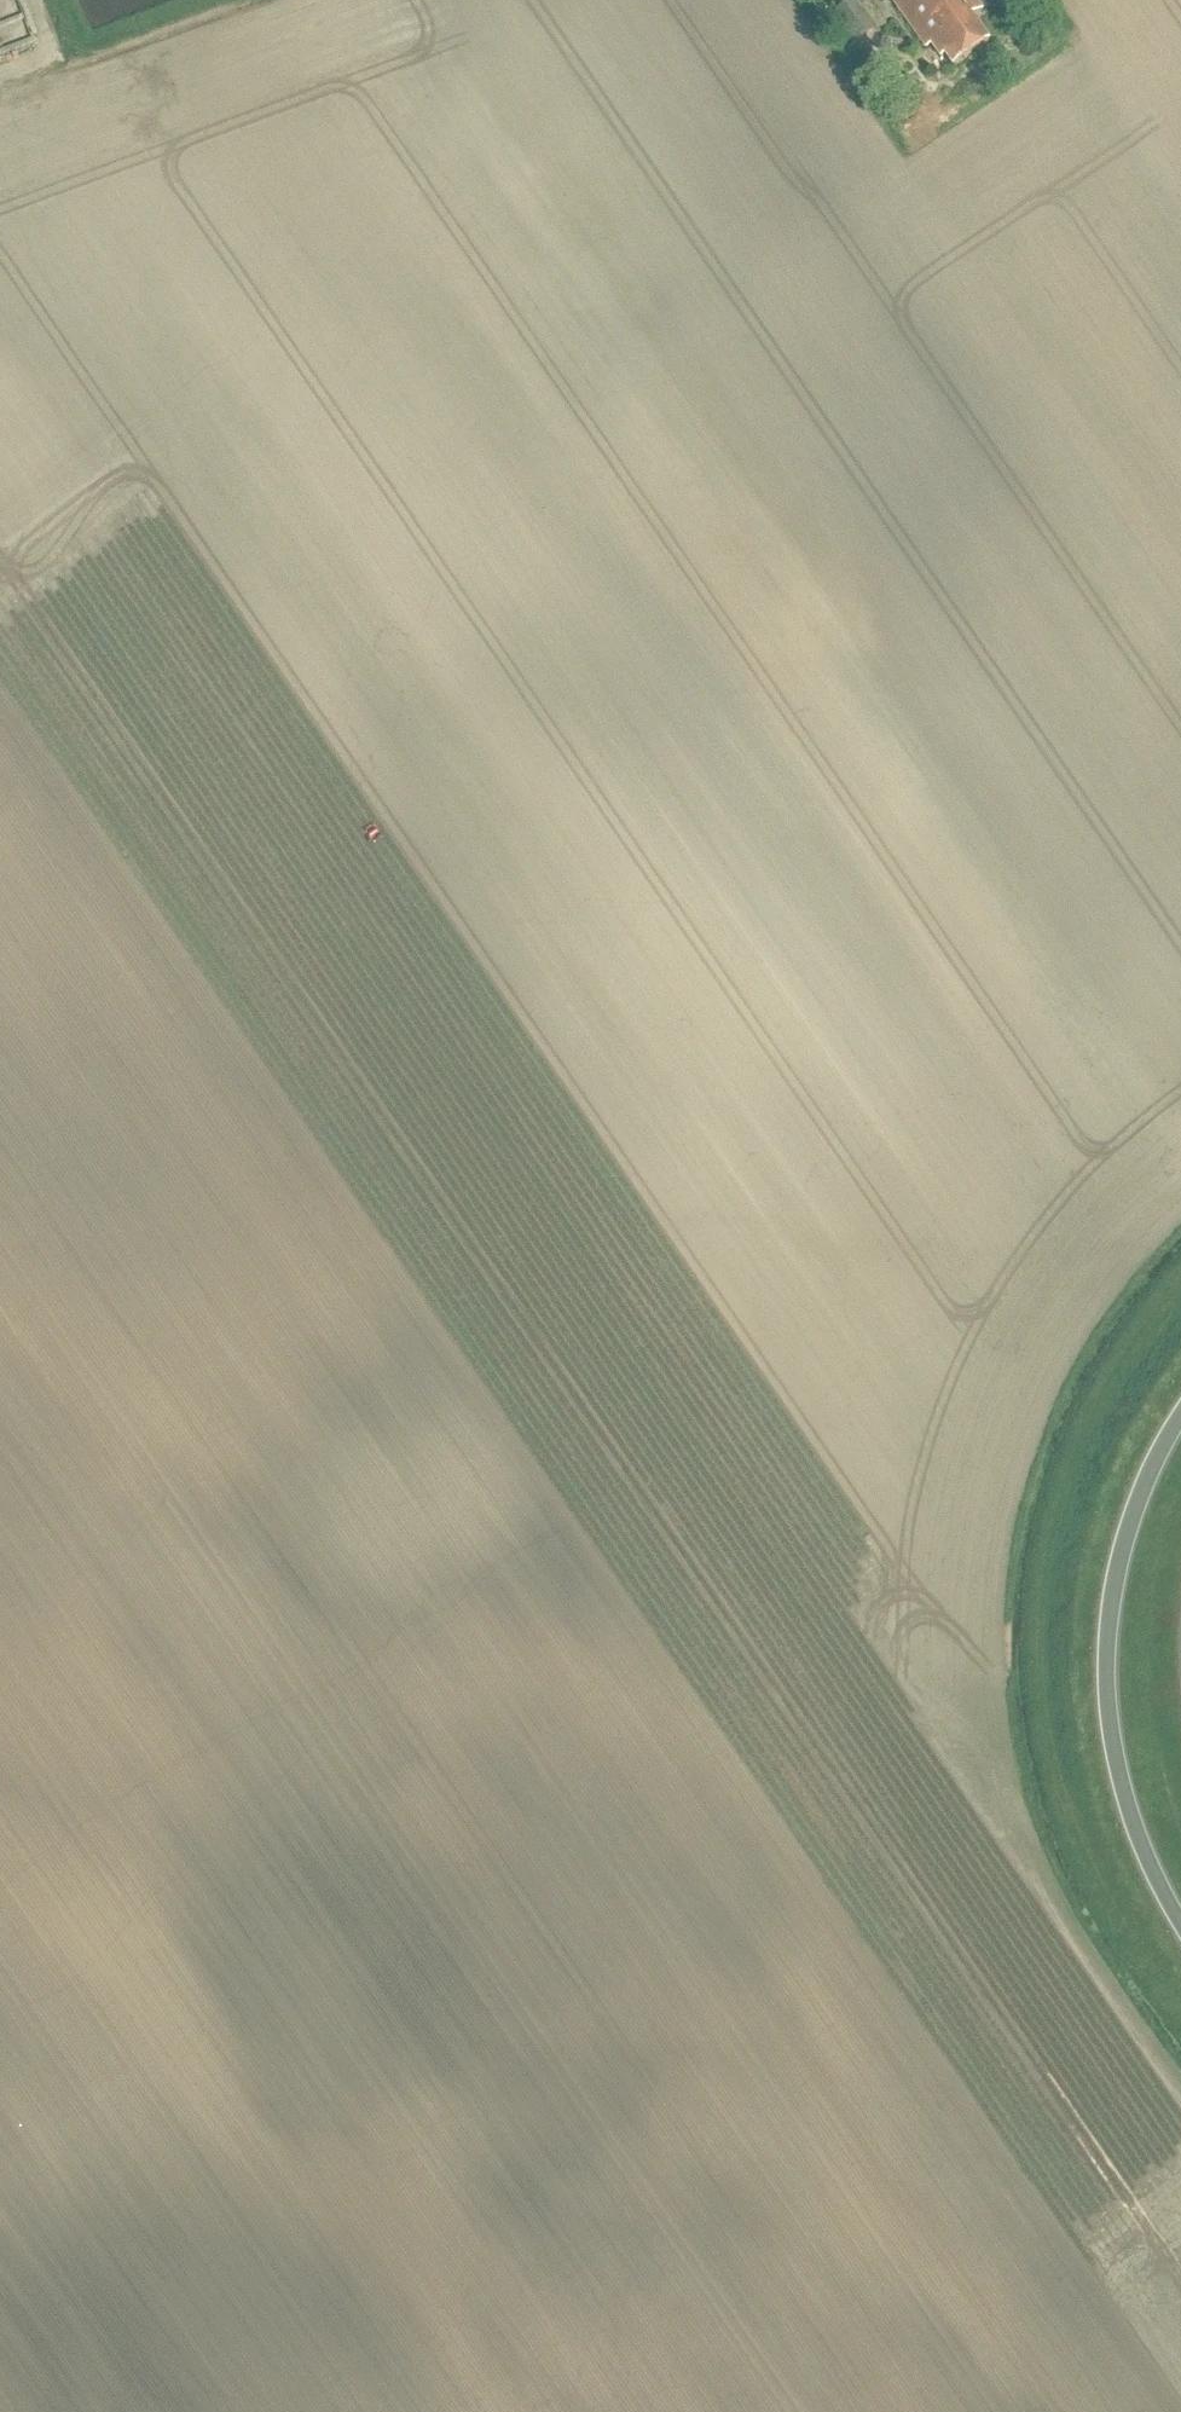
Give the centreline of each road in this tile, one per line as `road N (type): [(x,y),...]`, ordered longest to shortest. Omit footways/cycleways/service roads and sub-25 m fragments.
road 1 (trunk): [(1180,1423),(1143,1490),(1123,1552),(1106,1660),(1120,1785),(1180,1922)]

